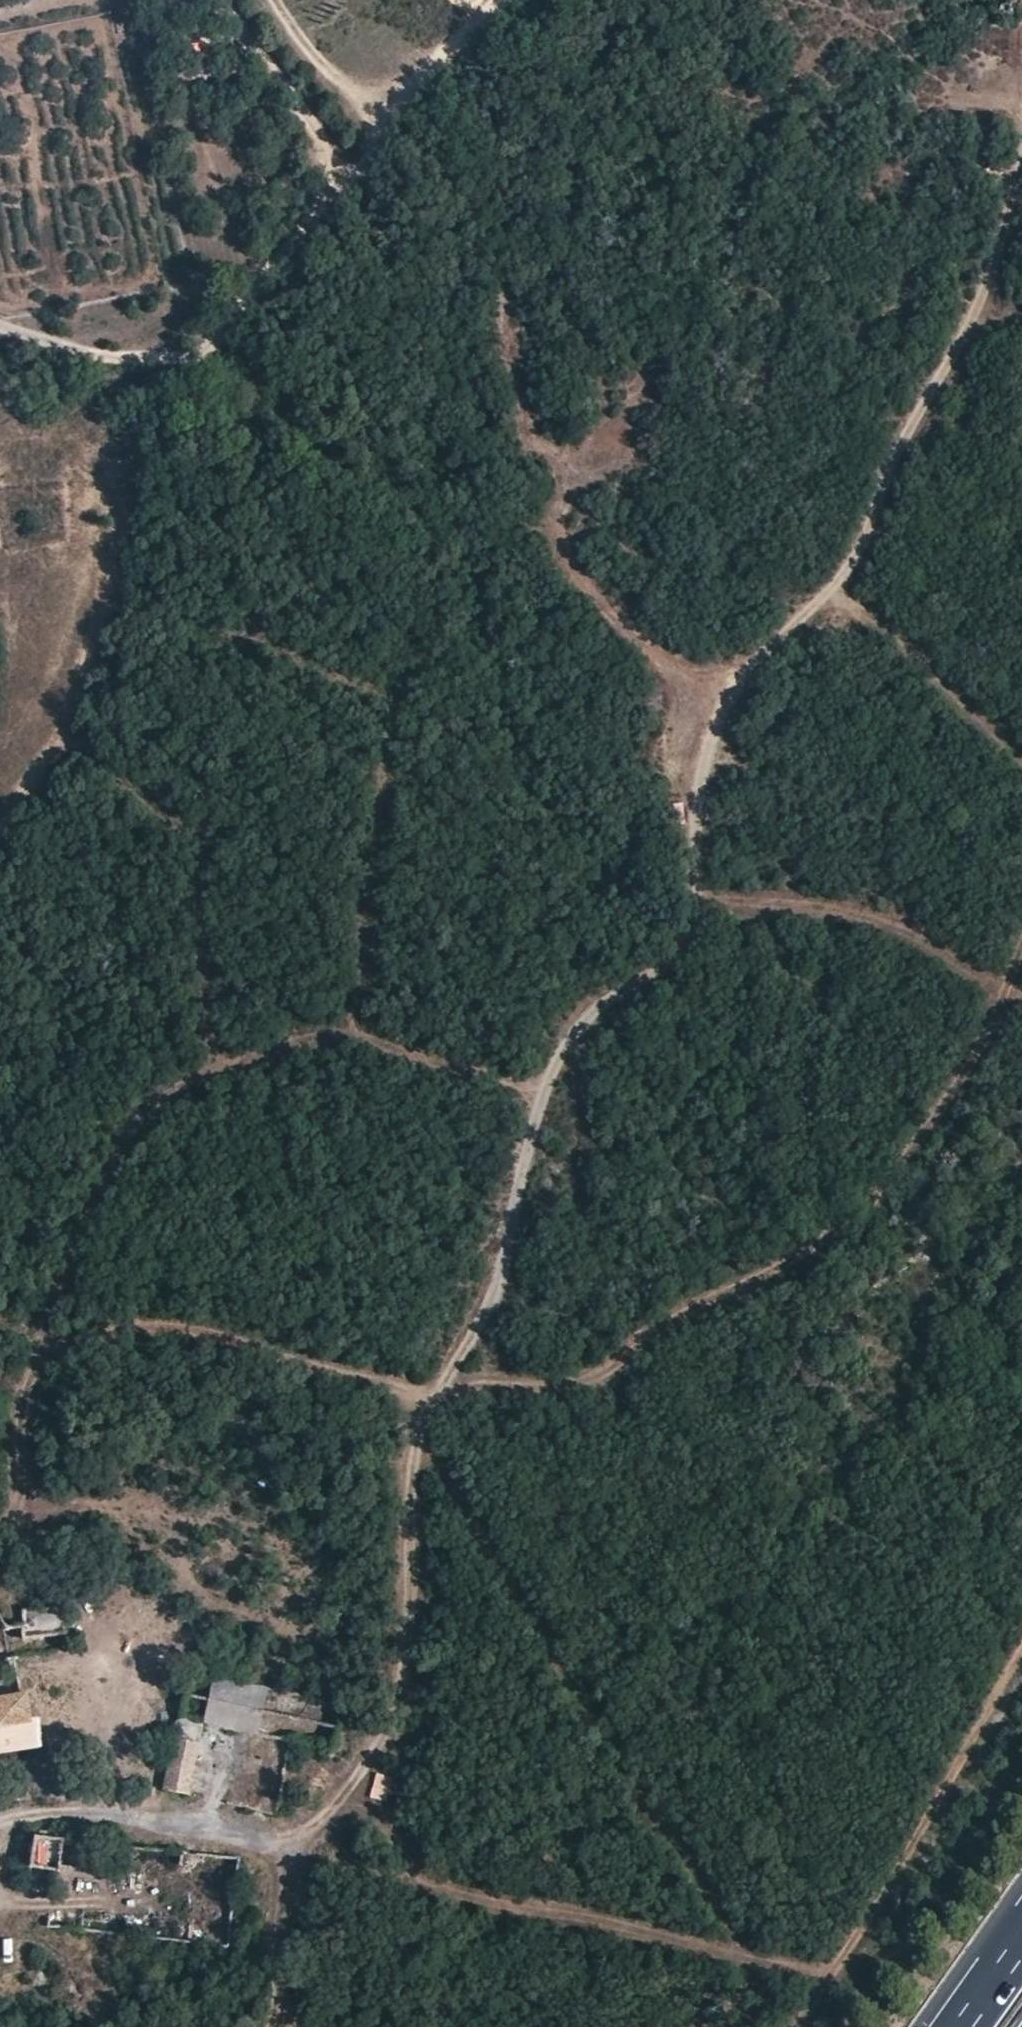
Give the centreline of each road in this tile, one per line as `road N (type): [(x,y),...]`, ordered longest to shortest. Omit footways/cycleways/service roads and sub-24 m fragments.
road 1 (track): [(797,2026),(1021,1652)]

